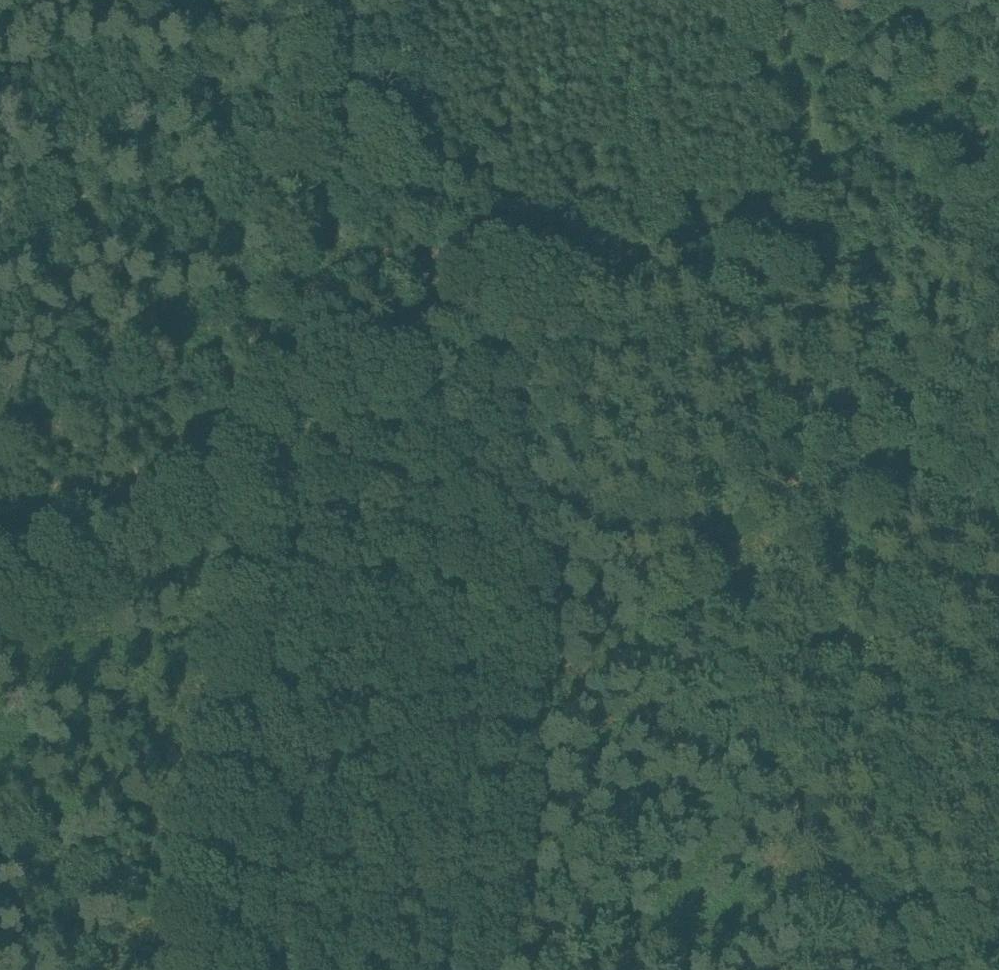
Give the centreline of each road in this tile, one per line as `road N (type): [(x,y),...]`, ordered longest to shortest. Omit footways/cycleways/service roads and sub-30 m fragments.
road 1 (track): [(288,454),(212,969)]
road 2 (track): [(288,454),(350,0)]
road 3 (track): [(821,169),(512,336)]
road 4 (track): [(0,611),(288,454)]
road 5 (track): [(512,336),(288,454)]
road 6 (track): [(998,74),(821,169)]

